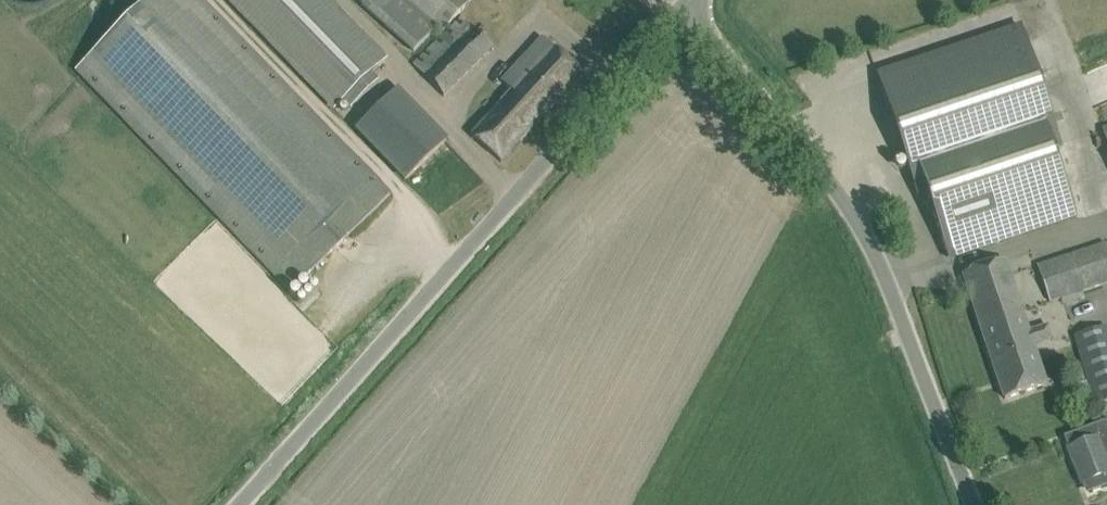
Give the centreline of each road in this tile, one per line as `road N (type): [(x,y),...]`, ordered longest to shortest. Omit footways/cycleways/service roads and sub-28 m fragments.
road 1 (unclassified): [(238,504),(682,9)]
road 2 (unclassified): [(974,504),(858,228),(682,9)]

